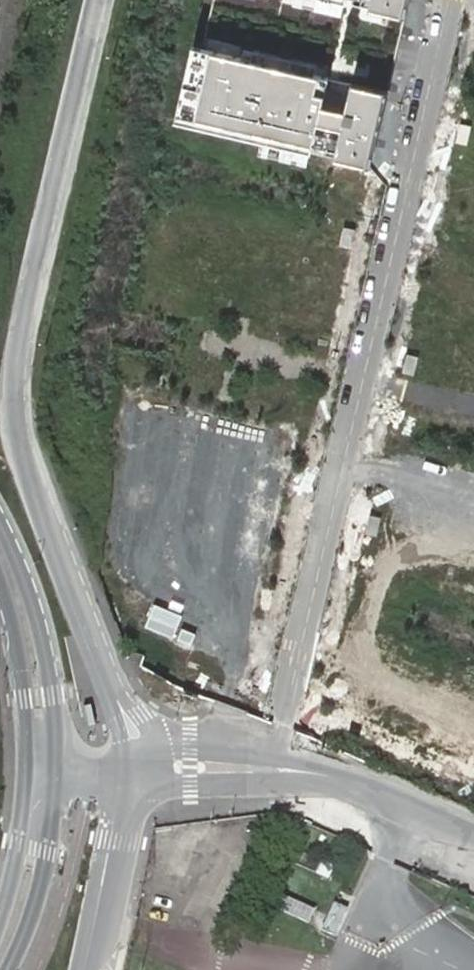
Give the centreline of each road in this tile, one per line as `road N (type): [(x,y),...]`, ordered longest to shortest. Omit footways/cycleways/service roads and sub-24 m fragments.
road 1 (unclassified): [(95,0),(13,375),(26,457),(135,737),(135,769)]
road 2 (residential): [(448,0),(272,769)]
road 3 (secondary): [(57,766),(49,667),(0,524)]
road 4 (residential): [(473,833),(334,776),(272,769)]
road 5 (secondary): [(7,969),(37,899),(57,766)]
road 6 (unclassified): [(85,969),(111,840),(134,800),(135,769)]
road 7 (secondary): [(0,583),(20,672),(27,765)]
road 8 (secondary): [(27,765),(19,845),(0,918)]
road 9 (residential): [(272,769),(135,769)]

